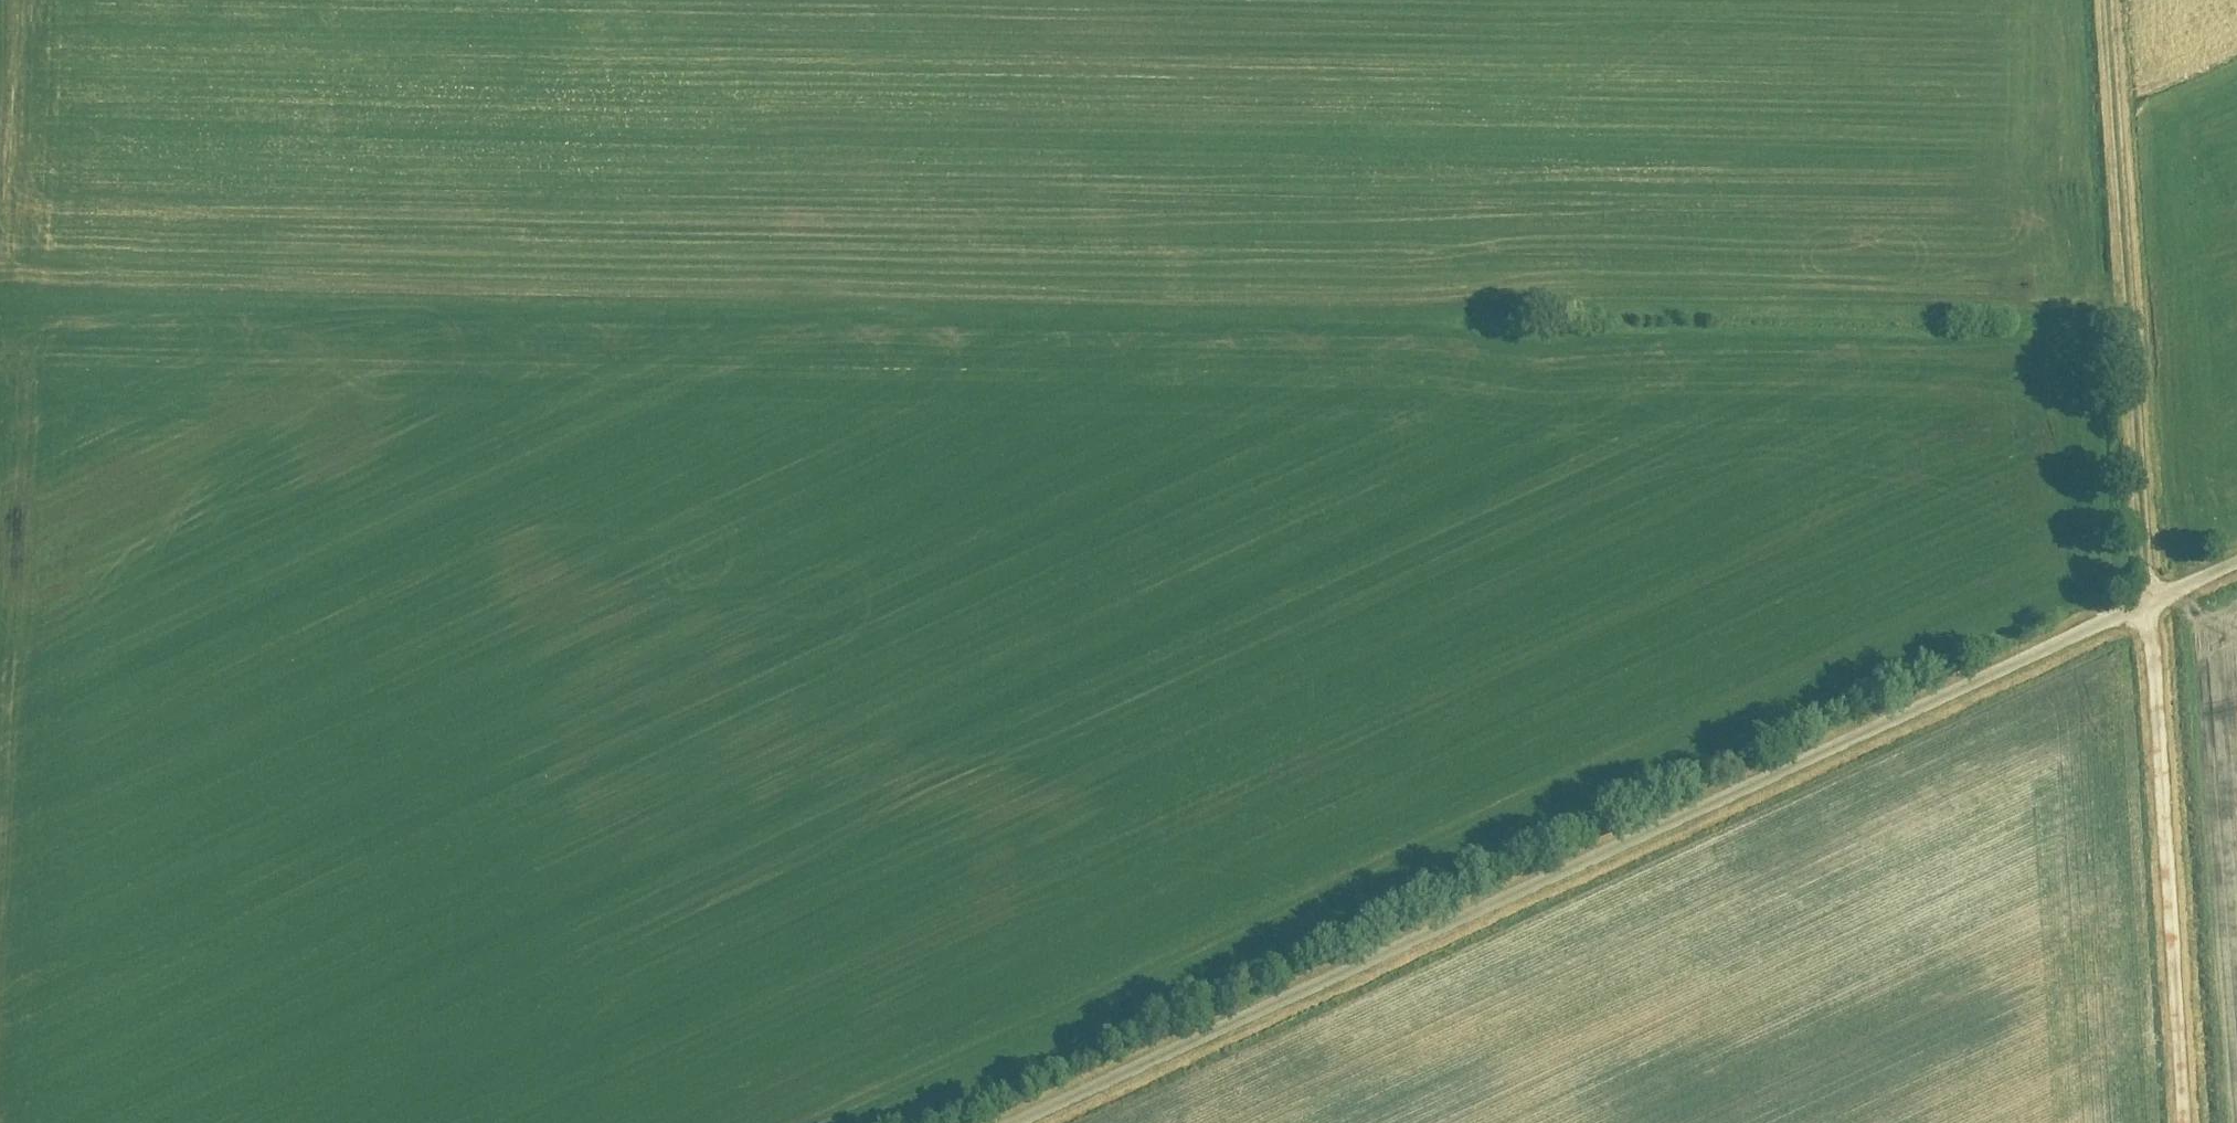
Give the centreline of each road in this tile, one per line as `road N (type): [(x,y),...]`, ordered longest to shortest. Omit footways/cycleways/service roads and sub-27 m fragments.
road 1 (residential): [(1014,1122),(2236,562)]
road 2 (track): [(2107,0),(2183,1122)]

